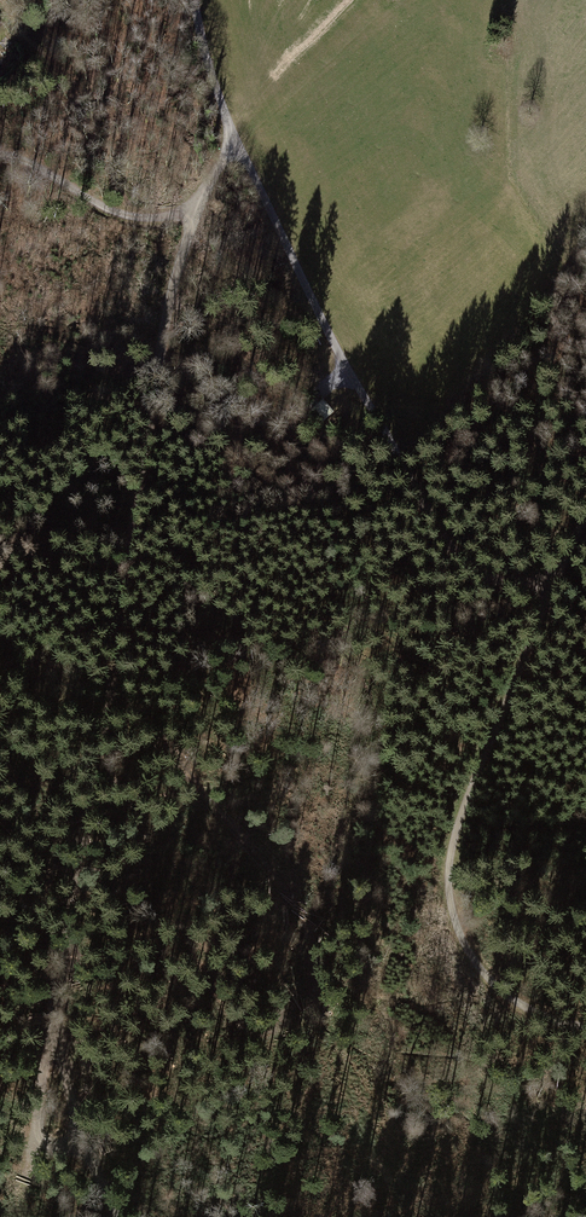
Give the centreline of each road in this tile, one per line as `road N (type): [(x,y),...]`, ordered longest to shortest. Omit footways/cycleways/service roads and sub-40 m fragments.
road 1 (track): [(88,1159),(66,1077),(62,997),(114,659),(129,504),(151,359),(196,209),(214,172),(240,148)]
road 2 (track): [(585,520),(452,841),(447,876),(452,929),(480,975),(537,1014),(585,1024)]
road 3 (track): [(240,148),(339,364),(462,564),(493,588),(553,586)]
road 4 (track): [(110,684),(280,884),(302,925),(312,984)]
road 5 (track): [(196,209),(145,221),(41,167),(0,155)]
road 6 (track): [(62,997),(29,1089),(32,1130),(88,1159)]
road 7 (track): [(199,0),(240,148)]

